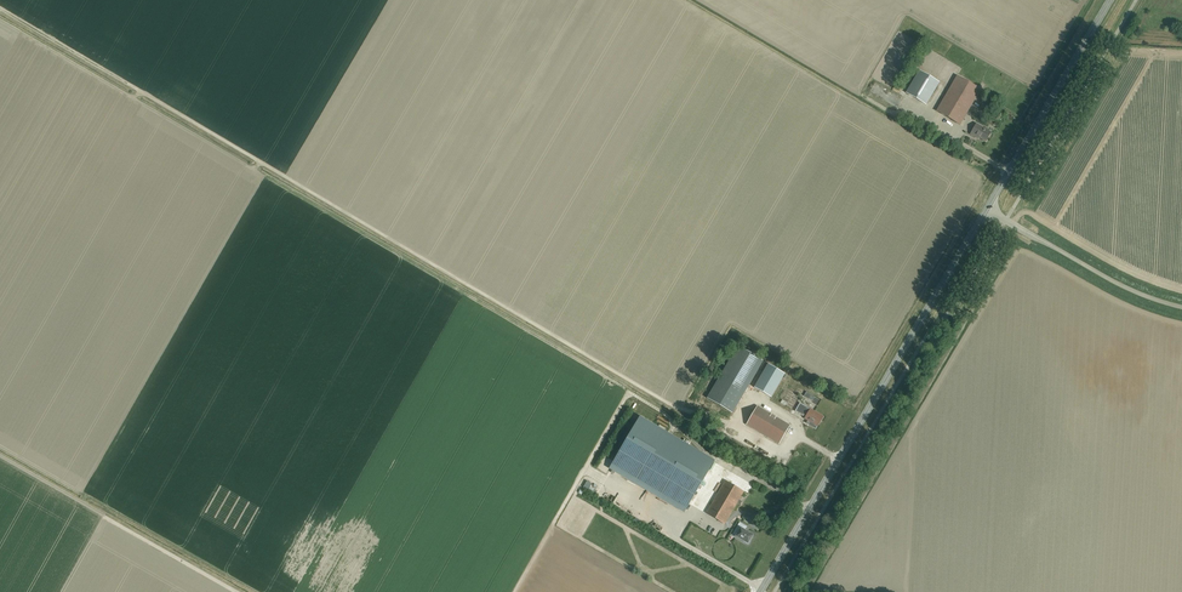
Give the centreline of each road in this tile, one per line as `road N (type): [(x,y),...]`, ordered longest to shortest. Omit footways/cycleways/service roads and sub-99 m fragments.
road 1 (tertiary): [(759,591),(985,211)]
road 2 (track): [(515,591),(626,396),(671,421)]
road 3 (tertiary): [(985,211),(1110,0)]
road 4 (unclassified): [(1181,307),(1149,298),(985,211)]
road 5 (track): [(237,591),(104,517)]

